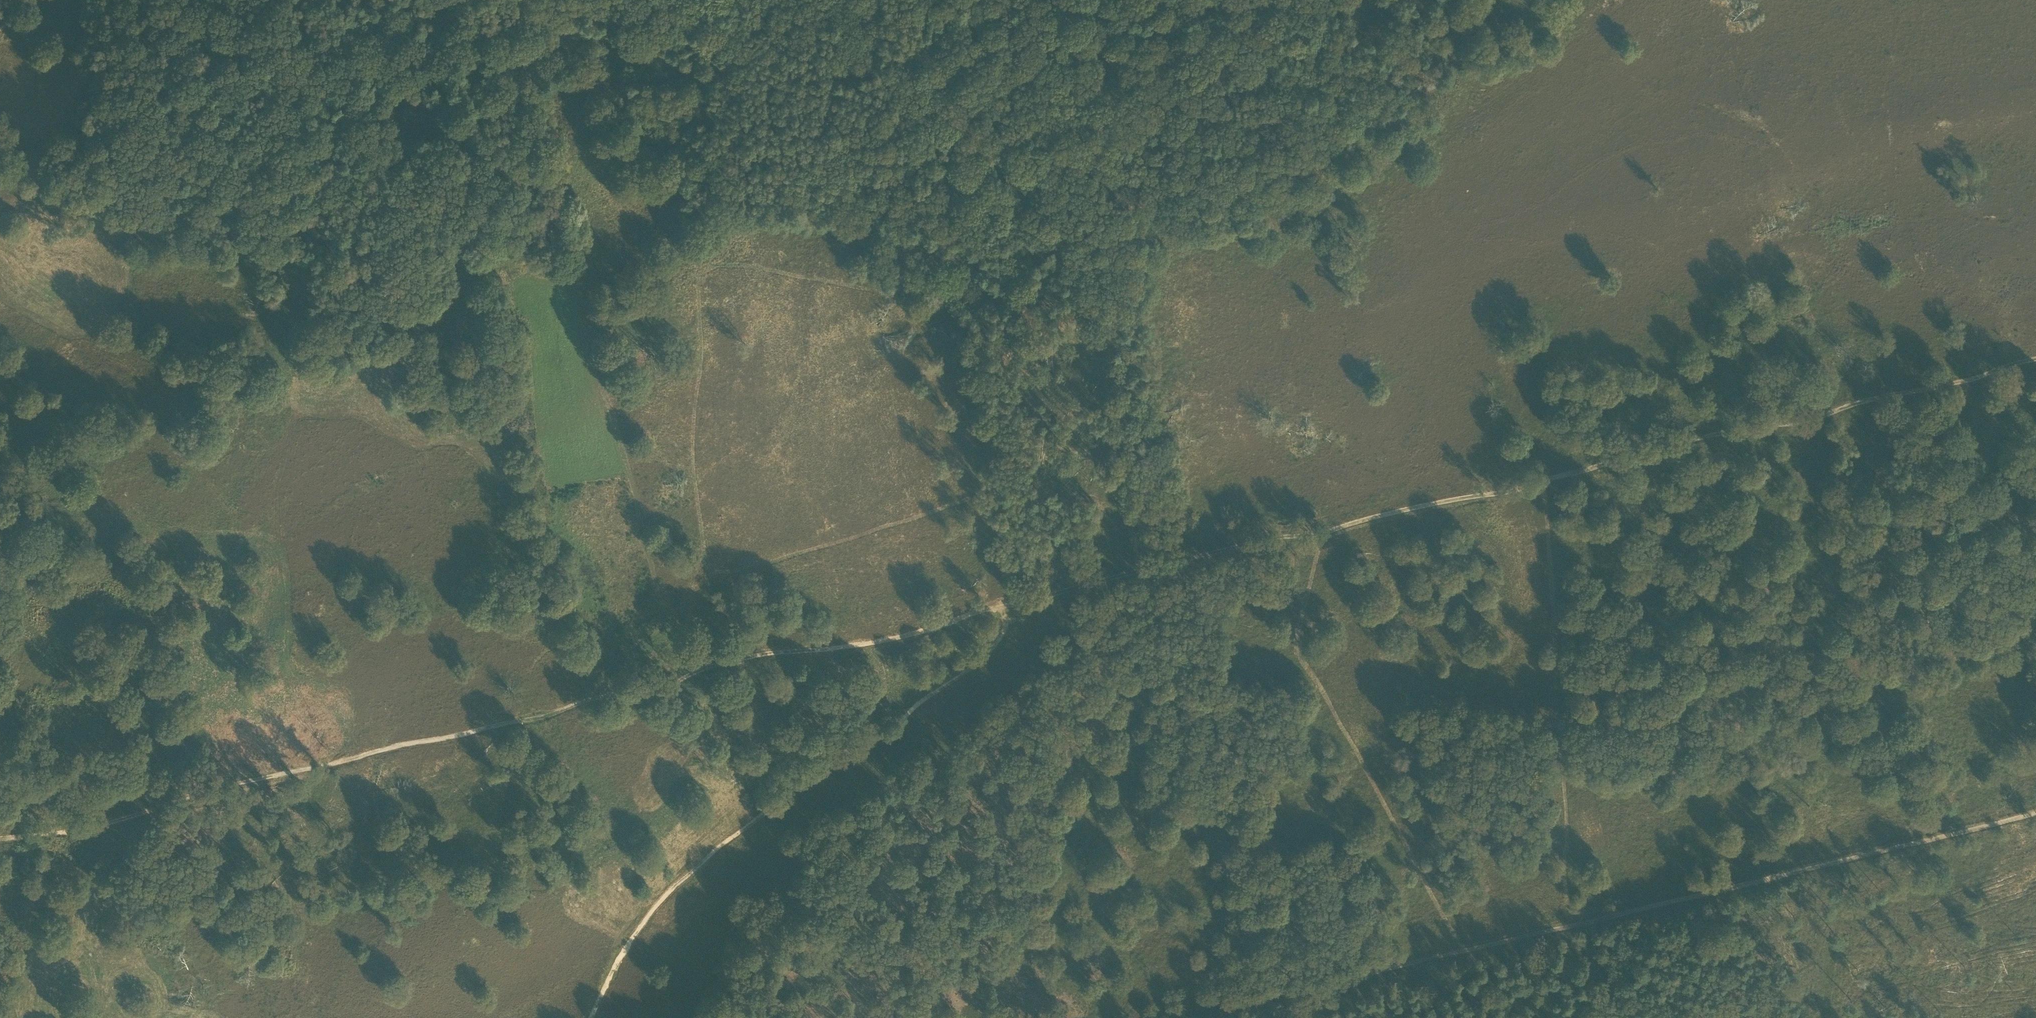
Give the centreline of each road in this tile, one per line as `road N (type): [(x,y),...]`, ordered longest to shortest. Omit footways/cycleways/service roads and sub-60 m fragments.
road 1 (track): [(1011,602),(1269,548),(1325,522),(1527,484),(1680,440),(2035,358)]
road 2 (track): [(0,840),(113,827),(207,796),(616,694),(907,635),(1011,602)]
road 3 (track): [(2035,818),(1196,1017)]
road 4 (track): [(591,1017),(658,903),(828,763),(889,731),(958,679),(1004,633),(1011,602)]

